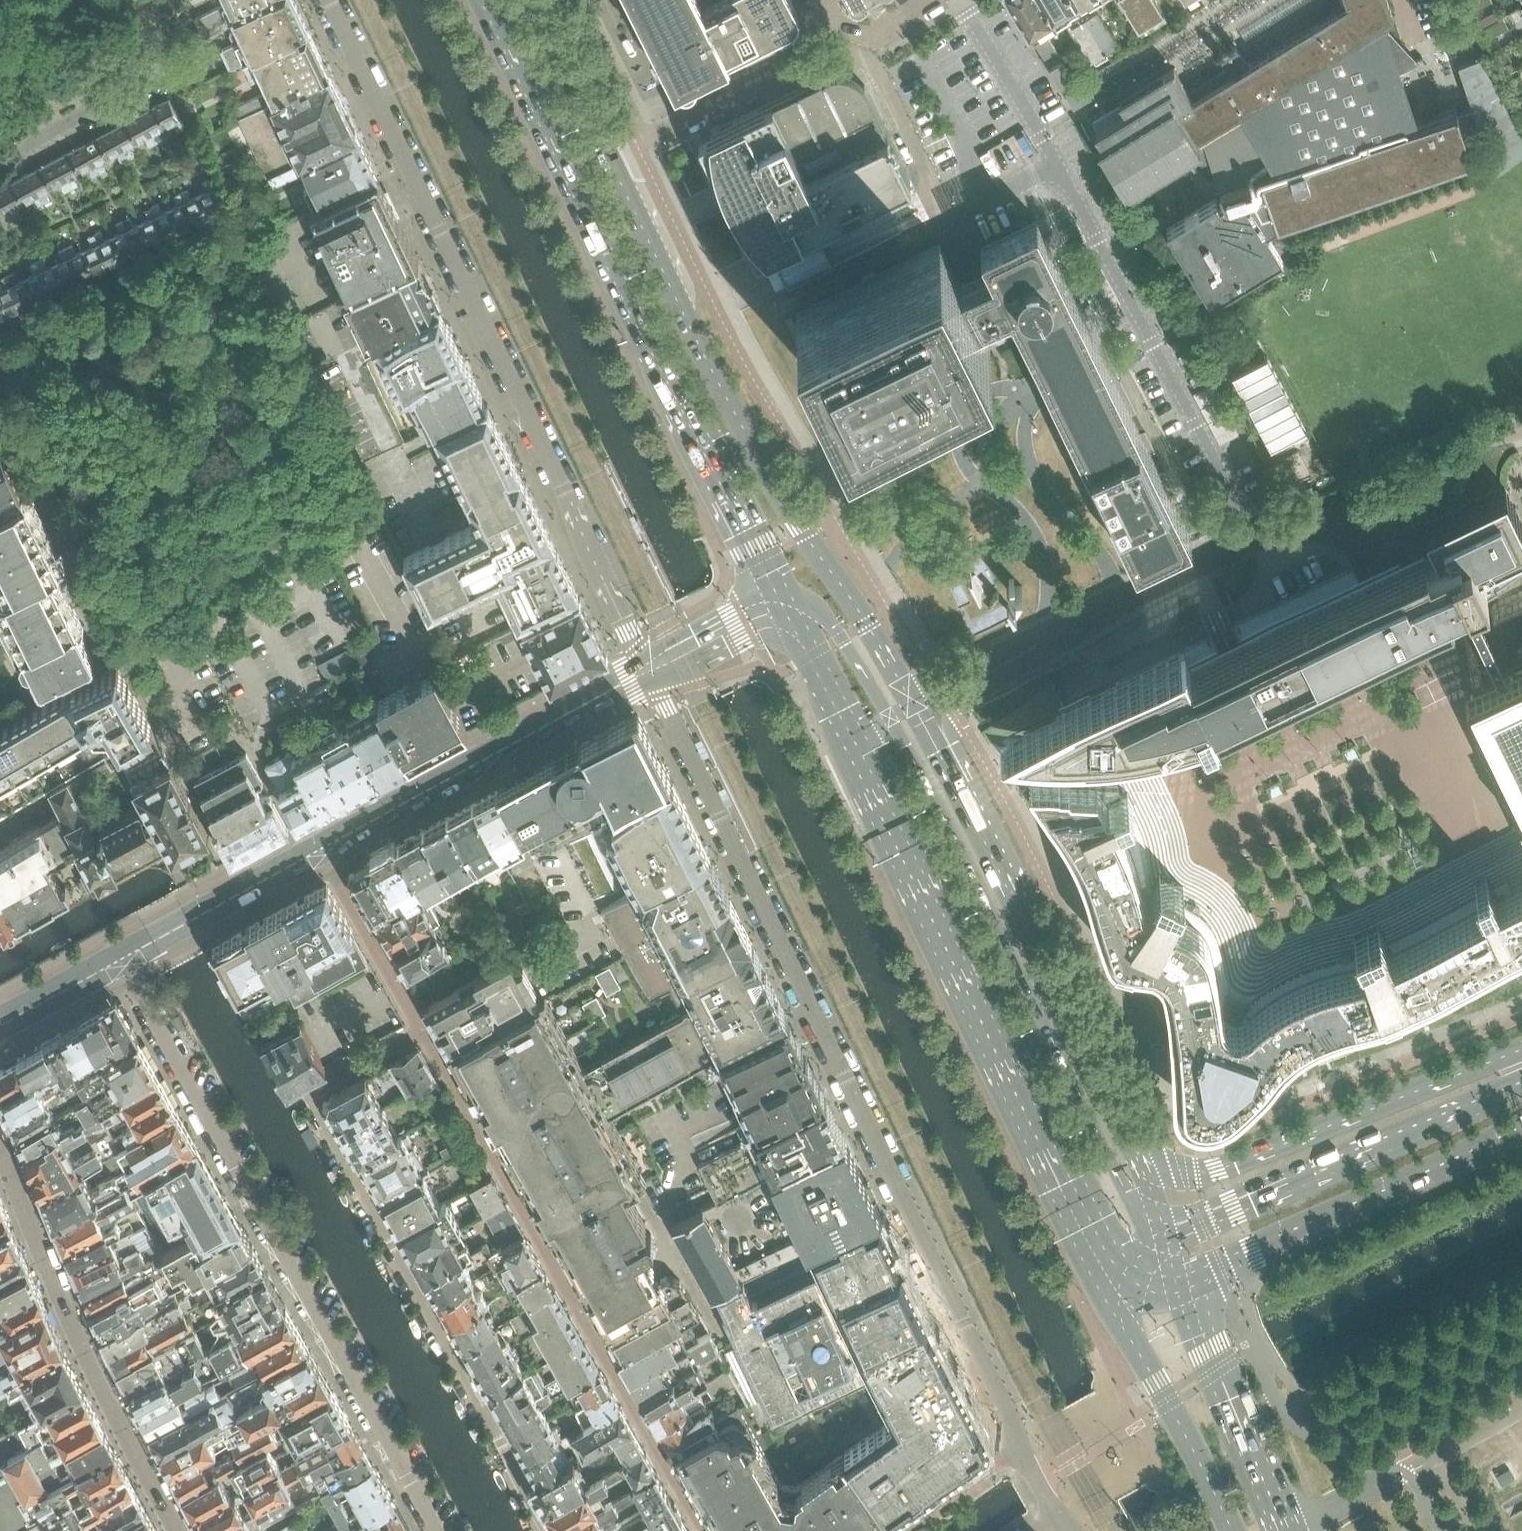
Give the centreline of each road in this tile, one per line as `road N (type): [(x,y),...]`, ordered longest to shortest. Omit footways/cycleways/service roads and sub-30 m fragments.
road 1 (residential): [(648,670),(1024,1451)]
road 2 (primary): [(914,706),(723,391),(535,0)]
road 3 (residential): [(323,0),(648,670)]
road 4 (primary): [(483,0),(793,610)]
road 5 (residential): [(439,1530),(122,957)]
road 6 (residential): [(543,1530),(304,1094),(422,1033)]
road 7 (primary): [(854,740),(1113,1287)]
road 8 (primary): [(1173,1231),(1154,1228),(1135,1211),(890,719)]
road 9 (primary): [(1136,1152),(914,706)]
road 10 (unclassified): [(914,706),(1251,536),(1333,528)]
road 11 (residential): [(0,1149),(84,1348),(181,1530)]
road 12 (primary): [(1521,1050),(1218,1170),(1171,1172),(1136,1152)]
road 13 (primary): [(1521,1085),(1173,1231)]
road 14 (tertiary): [(320,850),(648,670)]
road 15 (primary): [(1186,1275),(1253,1254),(1521,1134)]
road 16 (residential): [(422,1033),(578,1314)]
road 17 (primary): [(1286,1530),(1208,1347),(1186,1275)]
road 18 (primary): [(1113,1287),(1236,1530)]
road 19 (residential): [(578,1314),(700,1530)]
road 20 (tertiary): [(122,957),(320,850)]
road 21 (residential): [(320,850),(422,1033)]
road 22 (tertiary): [(648,670),(793,610)]
road 23 (primary): [(890,719),(829,624),(793,610)]
road 24 (residential): [(1024,1451),(999,1459),(899,1530)]
road 25 (primary): [(793,610),(854,740)]
road 26 (tertiary): [(0,1026),(122,957)]

